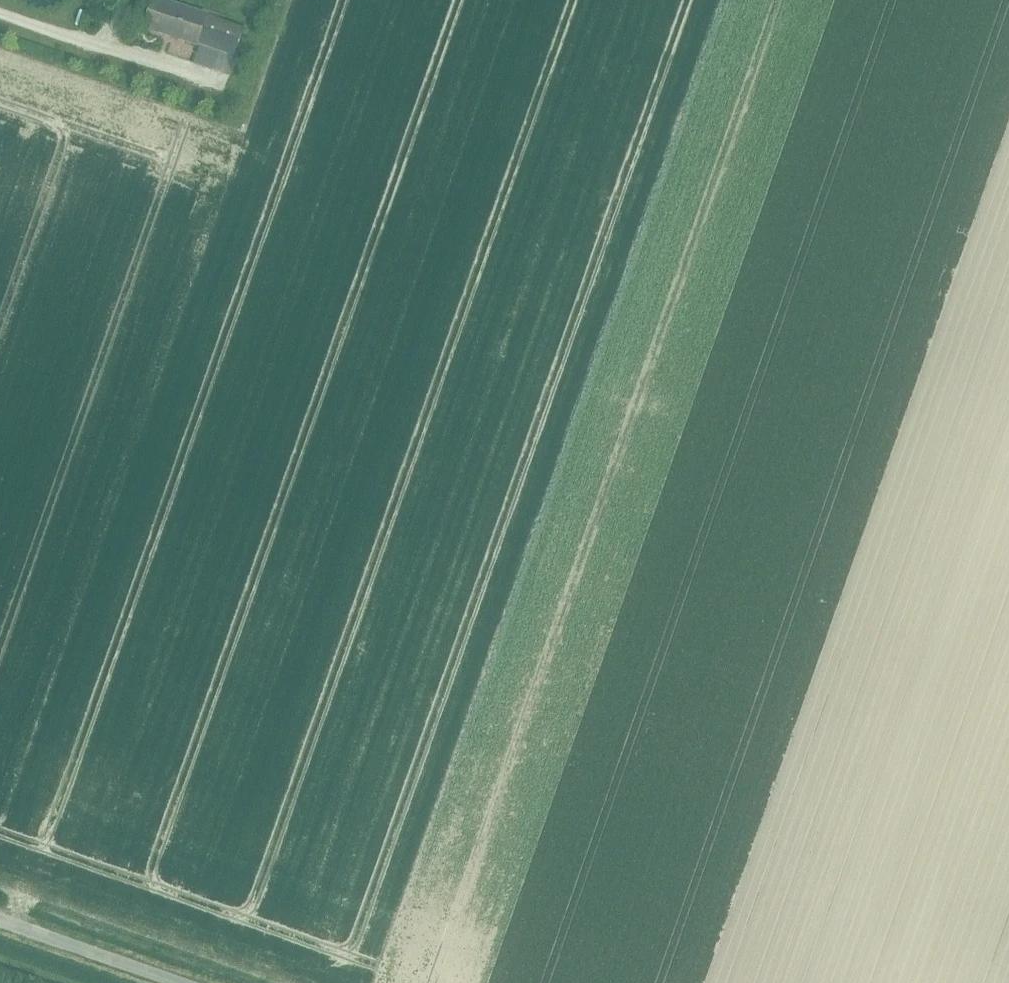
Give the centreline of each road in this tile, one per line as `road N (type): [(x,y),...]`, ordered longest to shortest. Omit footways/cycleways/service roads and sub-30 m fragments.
road 1 (unclassified): [(176,982),(0,921)]

